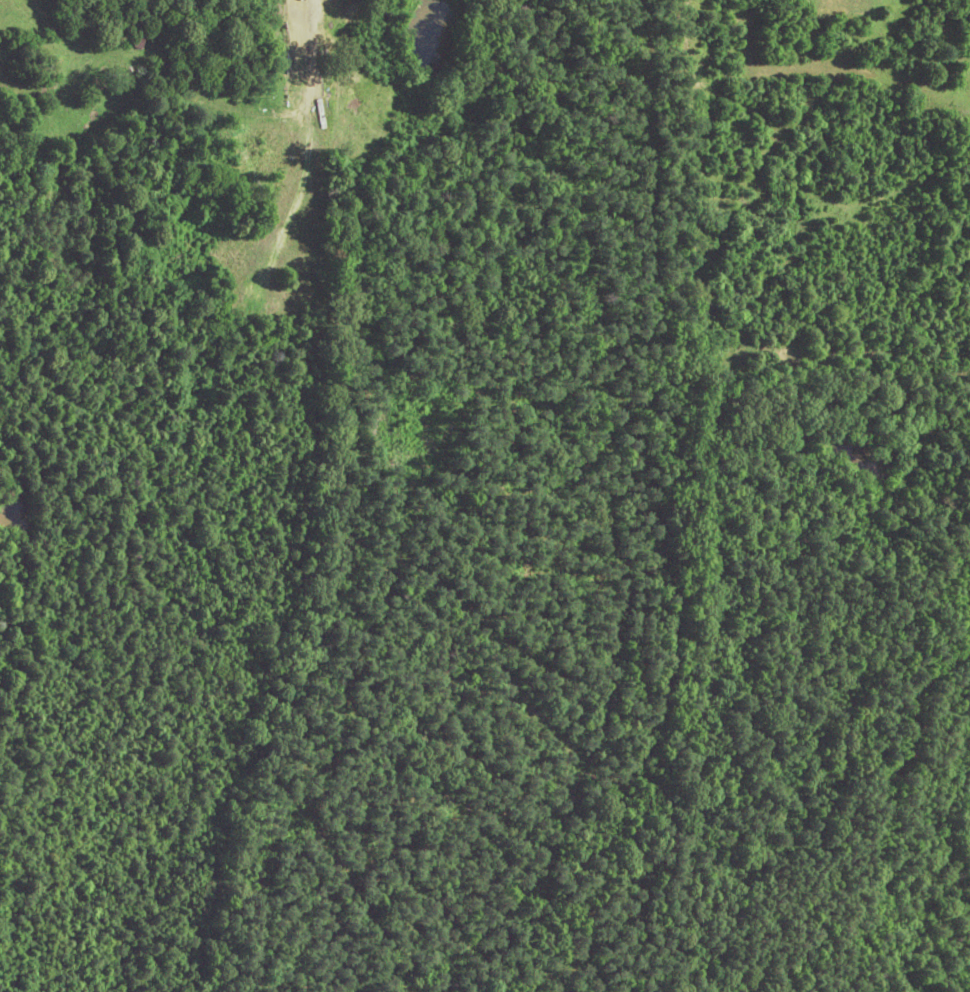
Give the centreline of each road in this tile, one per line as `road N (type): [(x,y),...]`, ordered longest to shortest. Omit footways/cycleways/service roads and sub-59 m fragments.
road 1 (residential): [(74,38),(217,69),(253,48),(259,0)]

